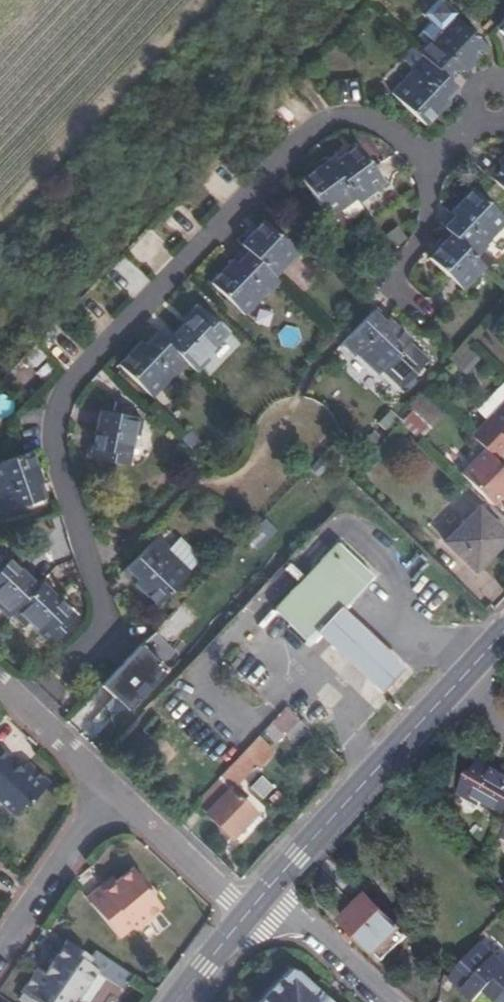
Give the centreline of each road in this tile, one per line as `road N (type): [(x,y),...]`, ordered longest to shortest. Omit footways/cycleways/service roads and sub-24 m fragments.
road 1 (residential): [(53,687),(107,624),(54,450),(54,413),(69,382),(311,130),(355,125),(406,150),(415,163)]
road 2 (tertiary): [(262,893),(455,688)]
road 3 (residential): [(0,954),(112,796)]
road 4 (residential): [(241,915),(112,796)]
road 5 (unclassified): [(262,893),(375,1001)]
road 6 (residential): [(0,692),(112,796)]
road 7 (residential): [(415,163),(425,200),(420,231),(384,292)]

